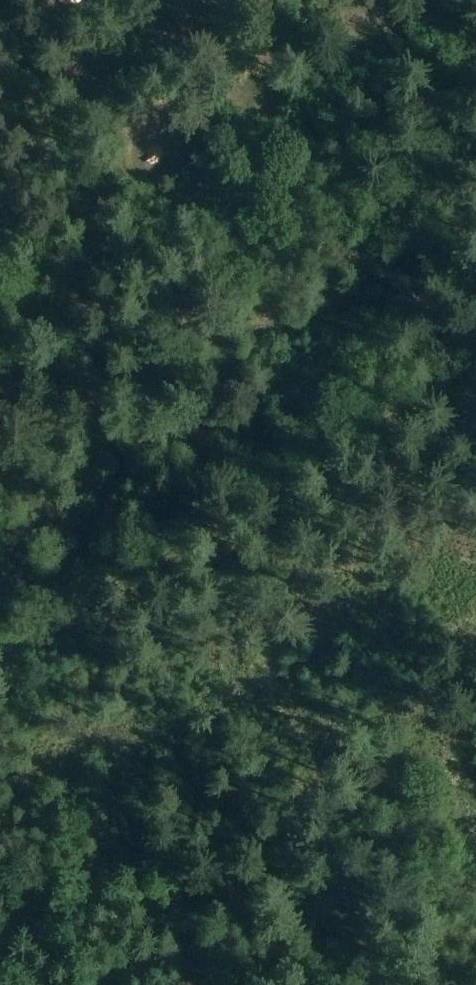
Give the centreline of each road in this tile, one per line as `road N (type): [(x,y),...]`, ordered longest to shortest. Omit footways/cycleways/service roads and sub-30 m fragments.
road 1 (track): [(0,655),(475,362)]

